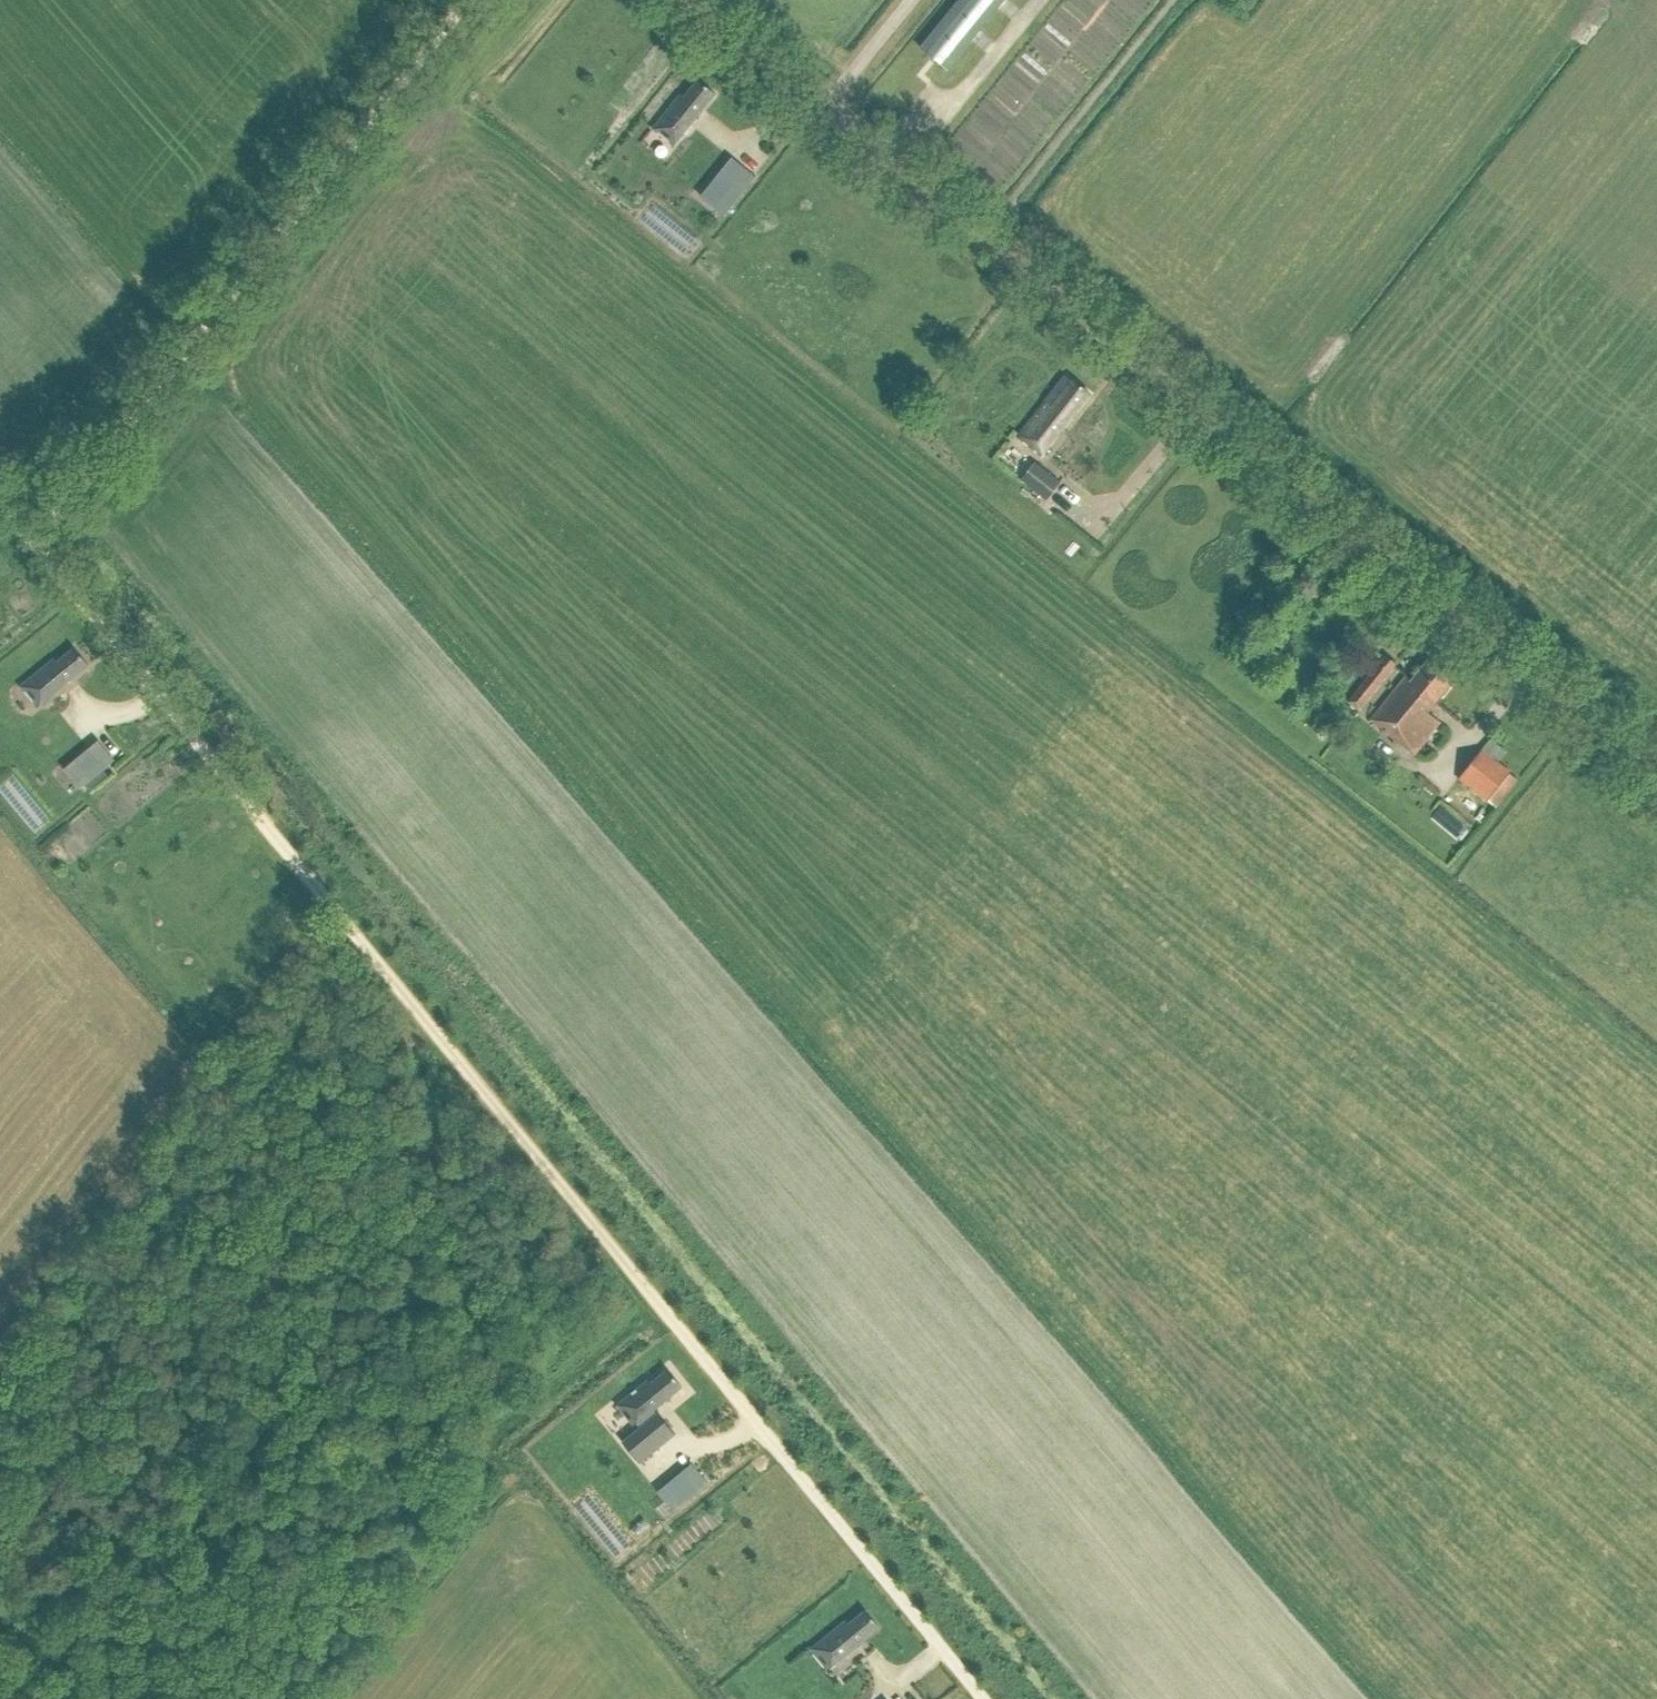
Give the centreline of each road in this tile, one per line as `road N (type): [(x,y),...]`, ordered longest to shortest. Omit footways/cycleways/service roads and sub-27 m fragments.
road 1 (track): [(28,538),(982,1698)]
road 2 (unclassified): [(1656,782),(688,0)]
road 3 (track): [(467,0),(28,538)]

